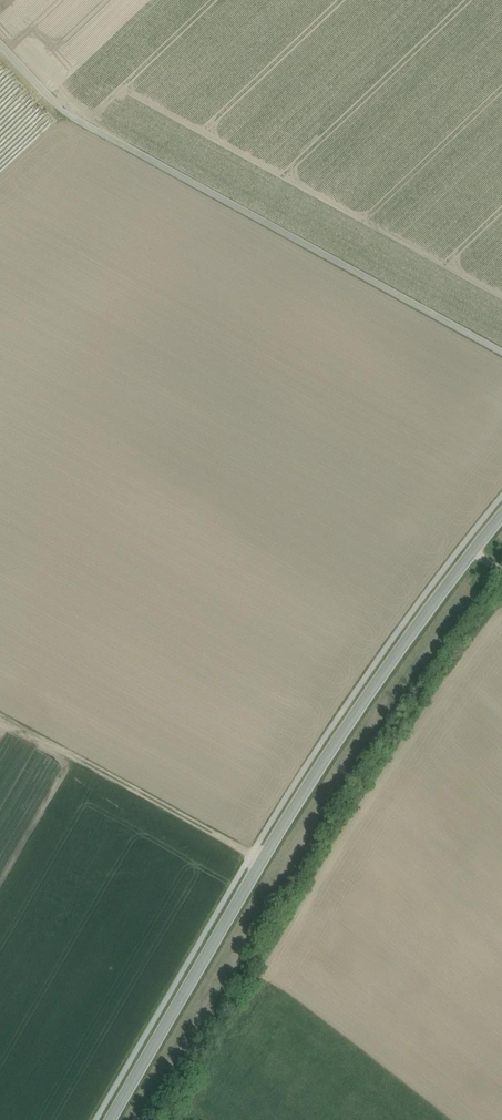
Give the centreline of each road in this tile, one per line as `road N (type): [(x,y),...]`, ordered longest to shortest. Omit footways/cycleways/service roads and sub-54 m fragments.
road 1 (tertiary): [(501,517),(363,703),(111,1119)]
road 2 (unclassified): [(0,39),(77,120),(501,352)]
road 3 (track): [(0,708),(263,861)]

